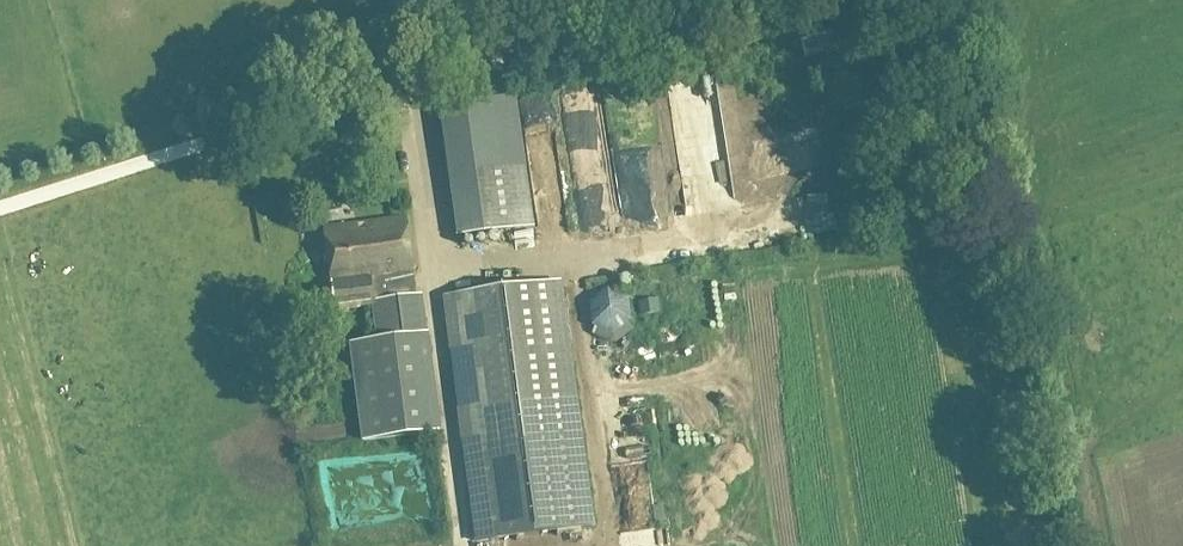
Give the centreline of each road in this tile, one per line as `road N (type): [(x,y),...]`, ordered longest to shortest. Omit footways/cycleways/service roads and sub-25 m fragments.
road 1 (unclassified): [(411,82),(687,0)]

